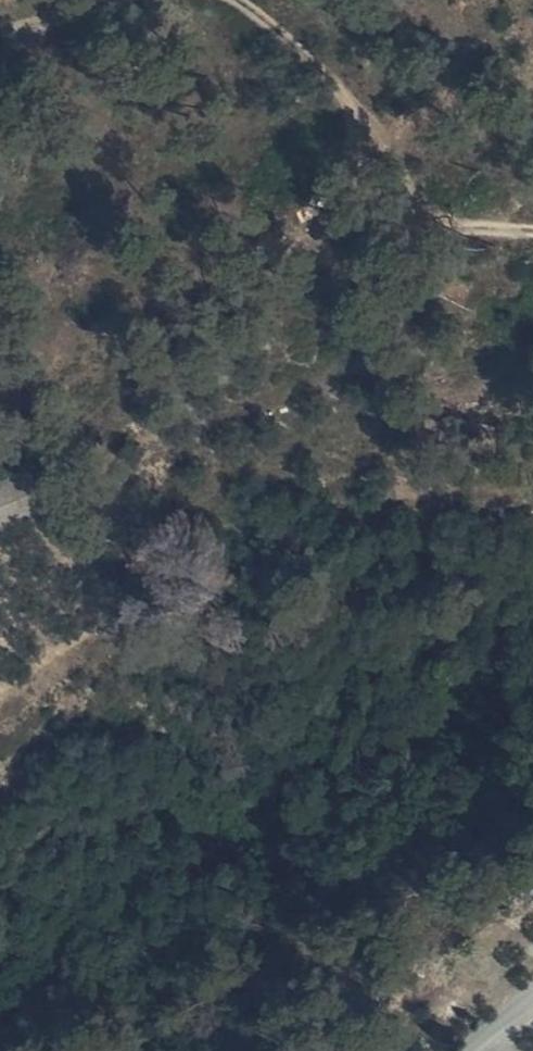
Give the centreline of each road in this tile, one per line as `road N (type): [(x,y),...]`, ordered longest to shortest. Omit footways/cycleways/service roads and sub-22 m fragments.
road 1 (track): [(210,0),(286,29),(419,185),(532,216)]
road 2 (track): [(0,24),(68,22),(130,0)]

